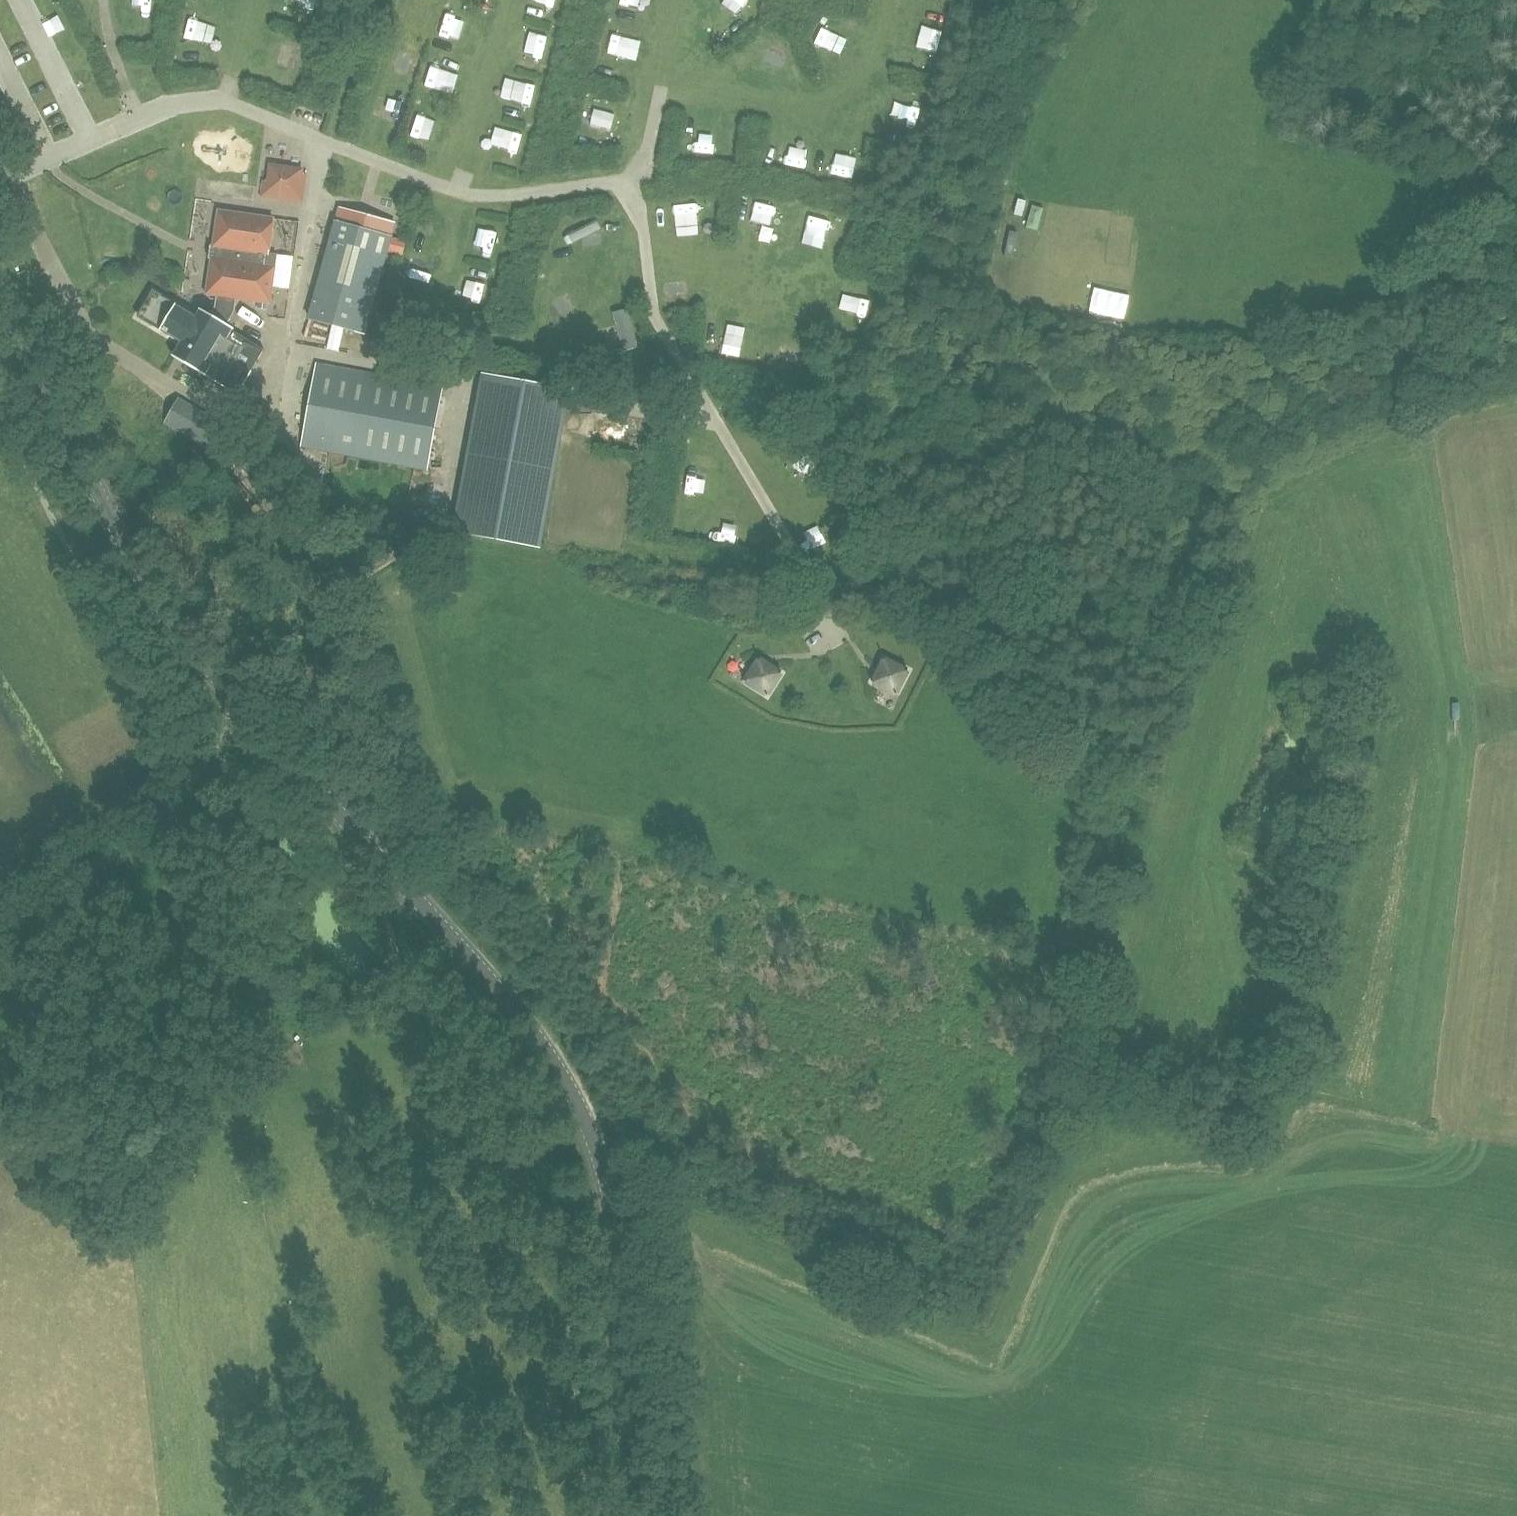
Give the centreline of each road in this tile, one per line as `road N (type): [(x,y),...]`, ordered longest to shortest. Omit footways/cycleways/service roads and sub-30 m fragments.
road 1 (unclassified): [(642,1515),(611,1188),(578,1103),(491,981),(159,601),(0,282)]

